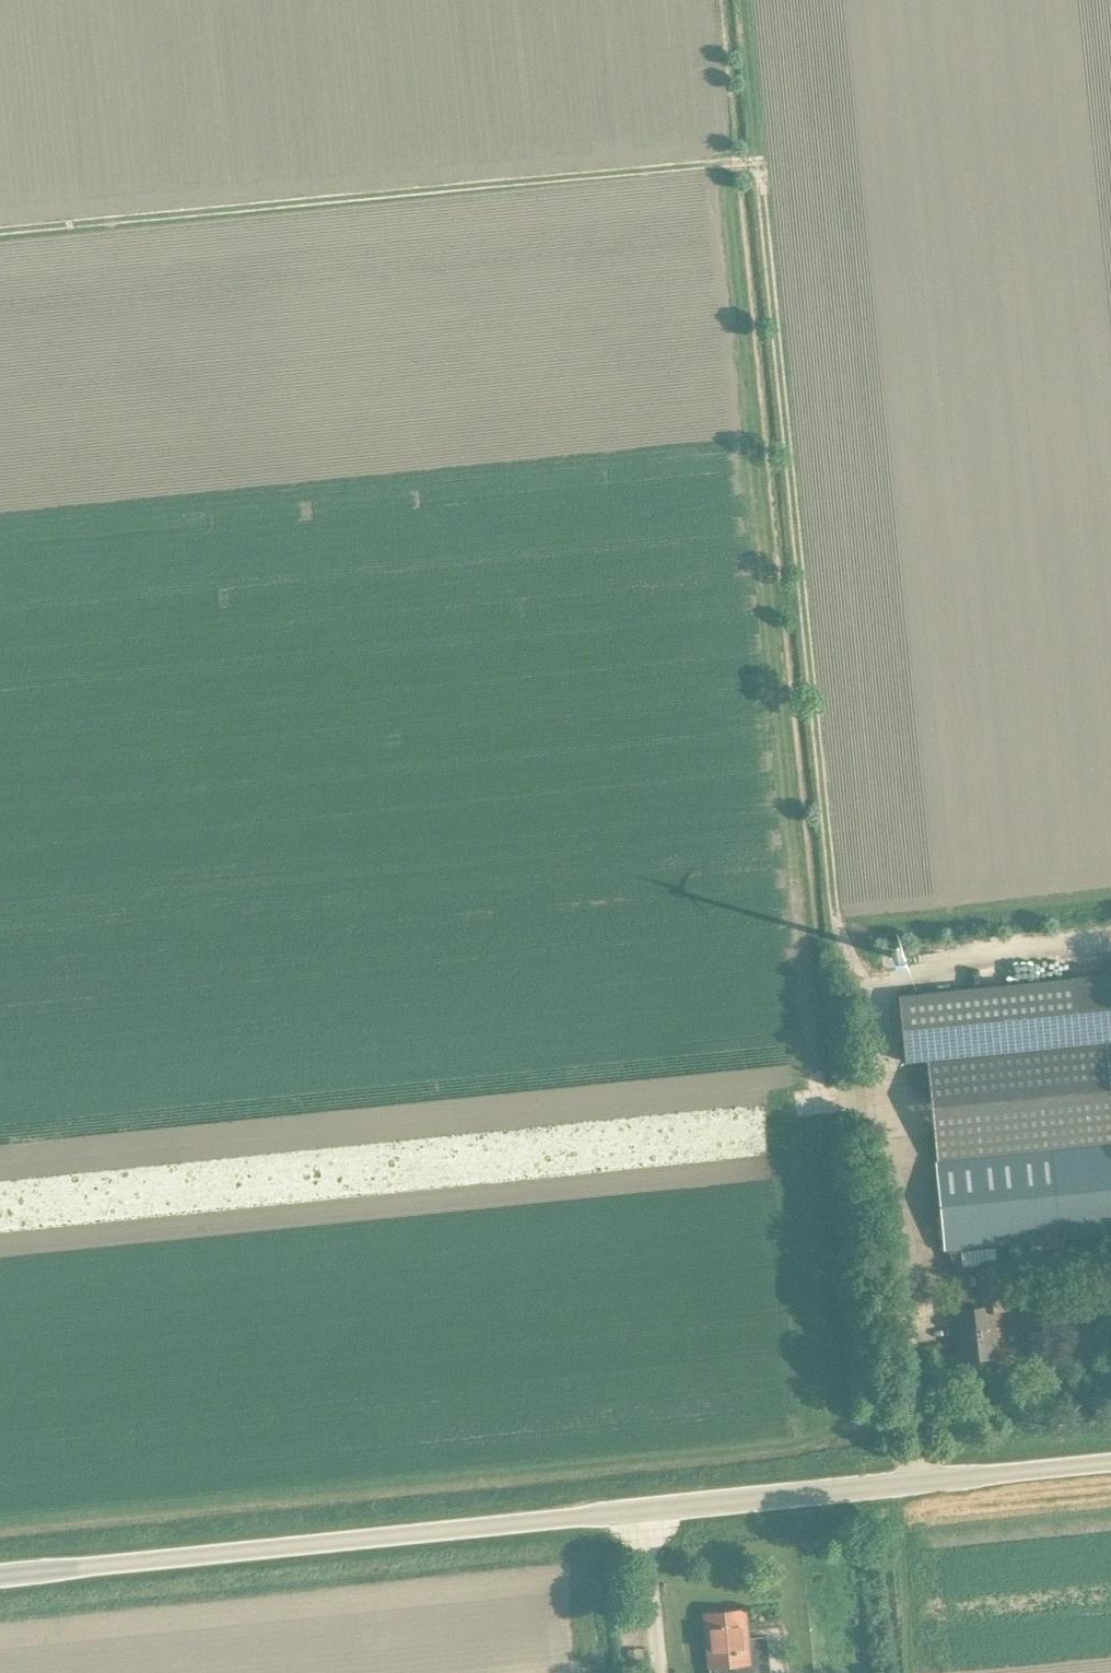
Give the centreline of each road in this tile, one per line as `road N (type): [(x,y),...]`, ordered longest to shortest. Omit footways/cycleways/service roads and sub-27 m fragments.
road 1 (unclassified): [(0,1576),(1110,1462)]

